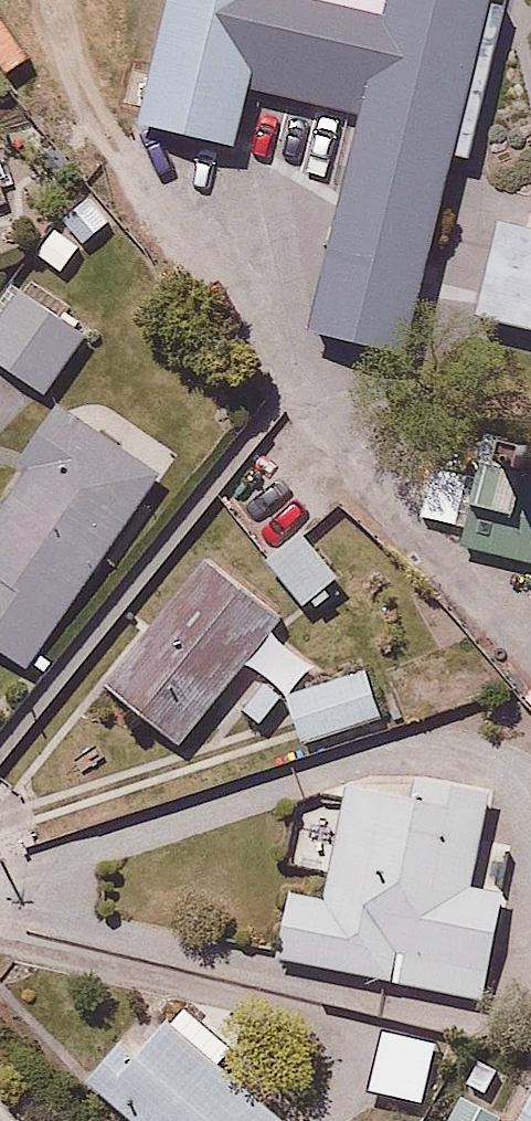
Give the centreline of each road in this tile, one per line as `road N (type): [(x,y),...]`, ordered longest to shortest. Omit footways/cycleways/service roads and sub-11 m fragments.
road 1 (track): [(265,307),(132,168),(81,91),(56,0)]

